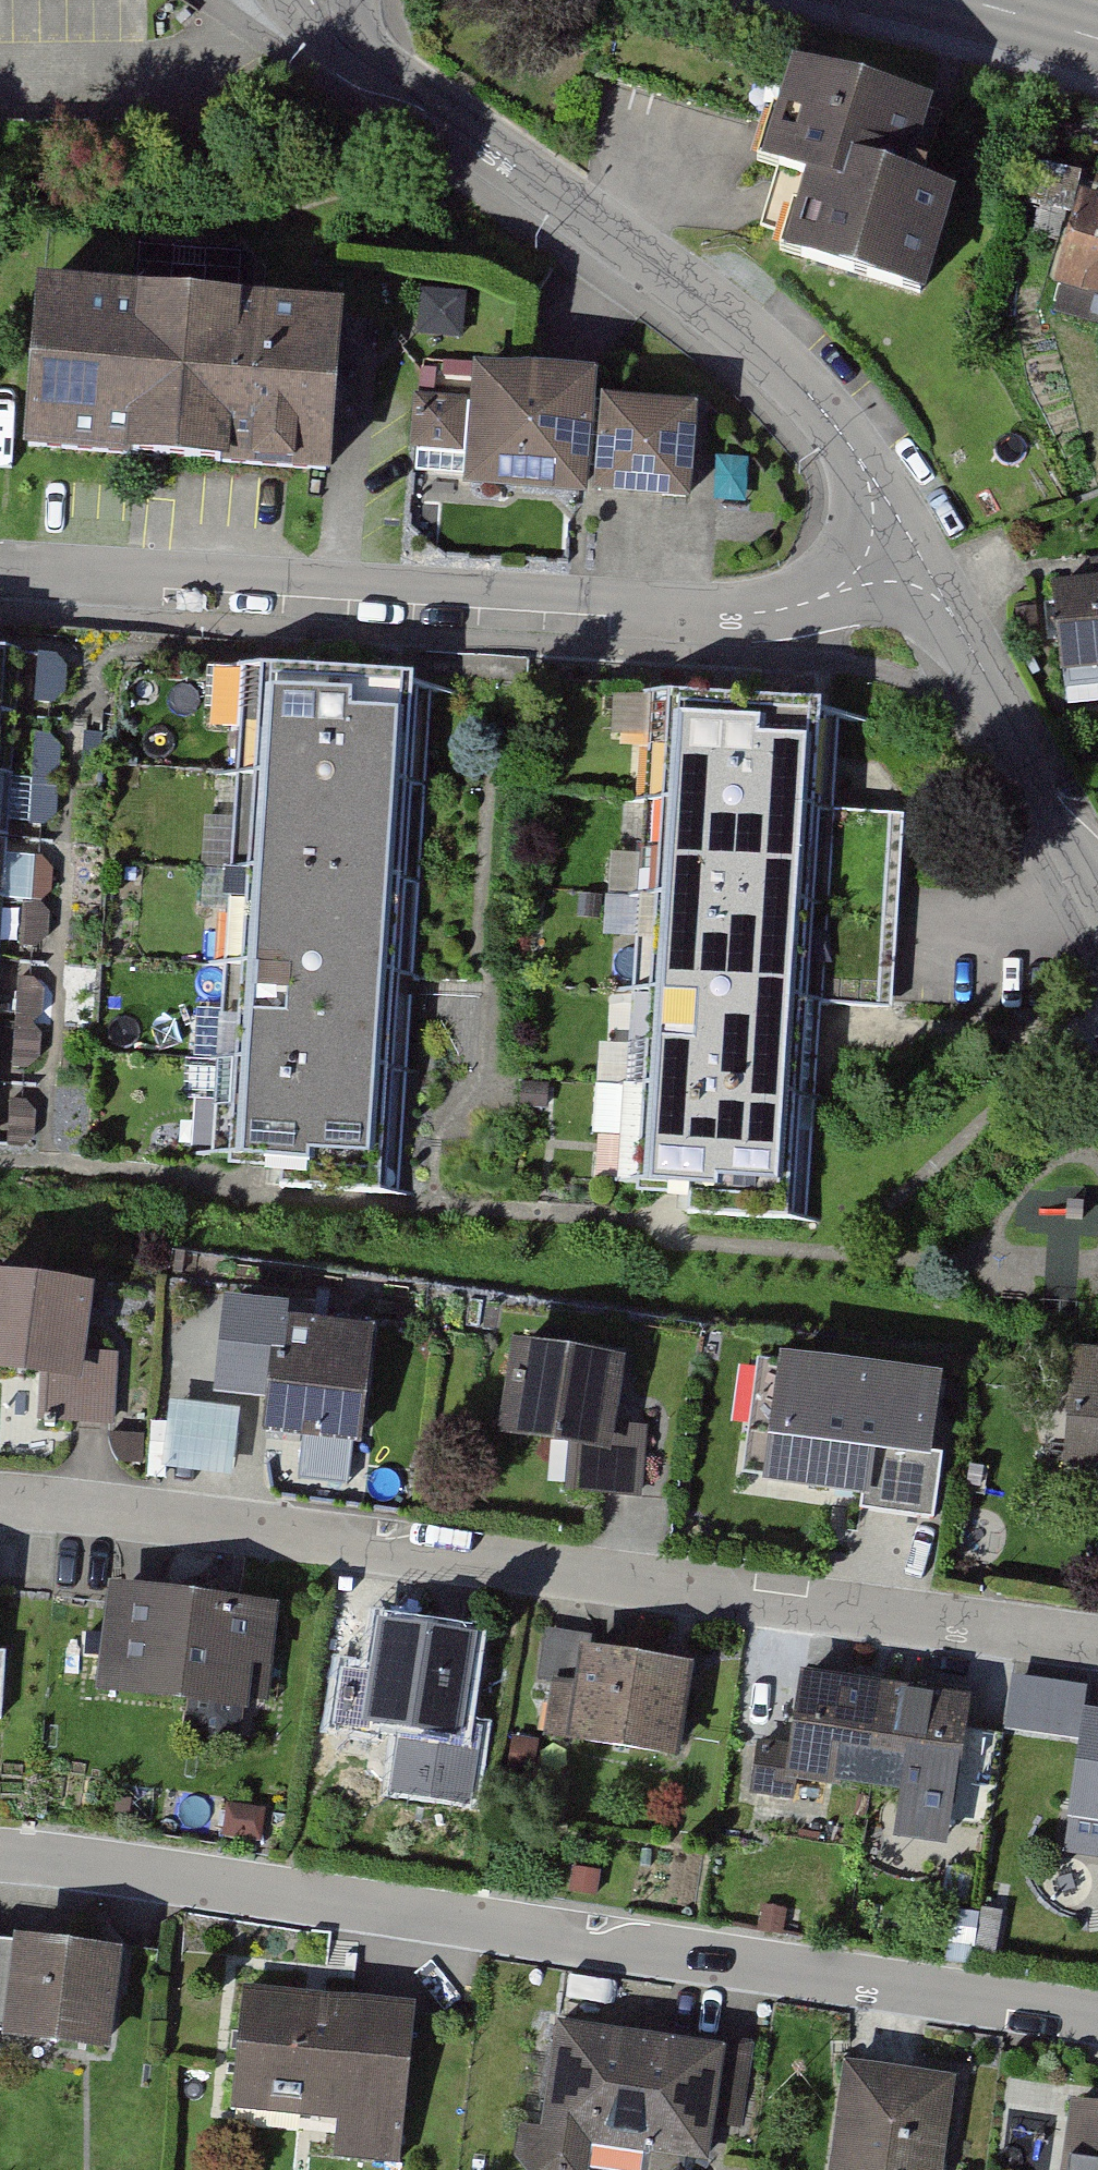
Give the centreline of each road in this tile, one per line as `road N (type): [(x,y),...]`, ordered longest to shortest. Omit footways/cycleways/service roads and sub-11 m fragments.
road 1 (residential): [(0,1852),(1097,2017)]
road 2 (residential): [(0,1501),(1097,1636)]
road 3 (residential): [(894,557),(819,598),(703,616),(0,574)]
road 4 (residential): [(894,557),(856,453),(794,375),(437,98),(366,59)]
road 5 (residential): [(1097,894),(1037,798),(951,611),(894,557)]
road 6 (secondary): [(1097,39),(963,0)]

